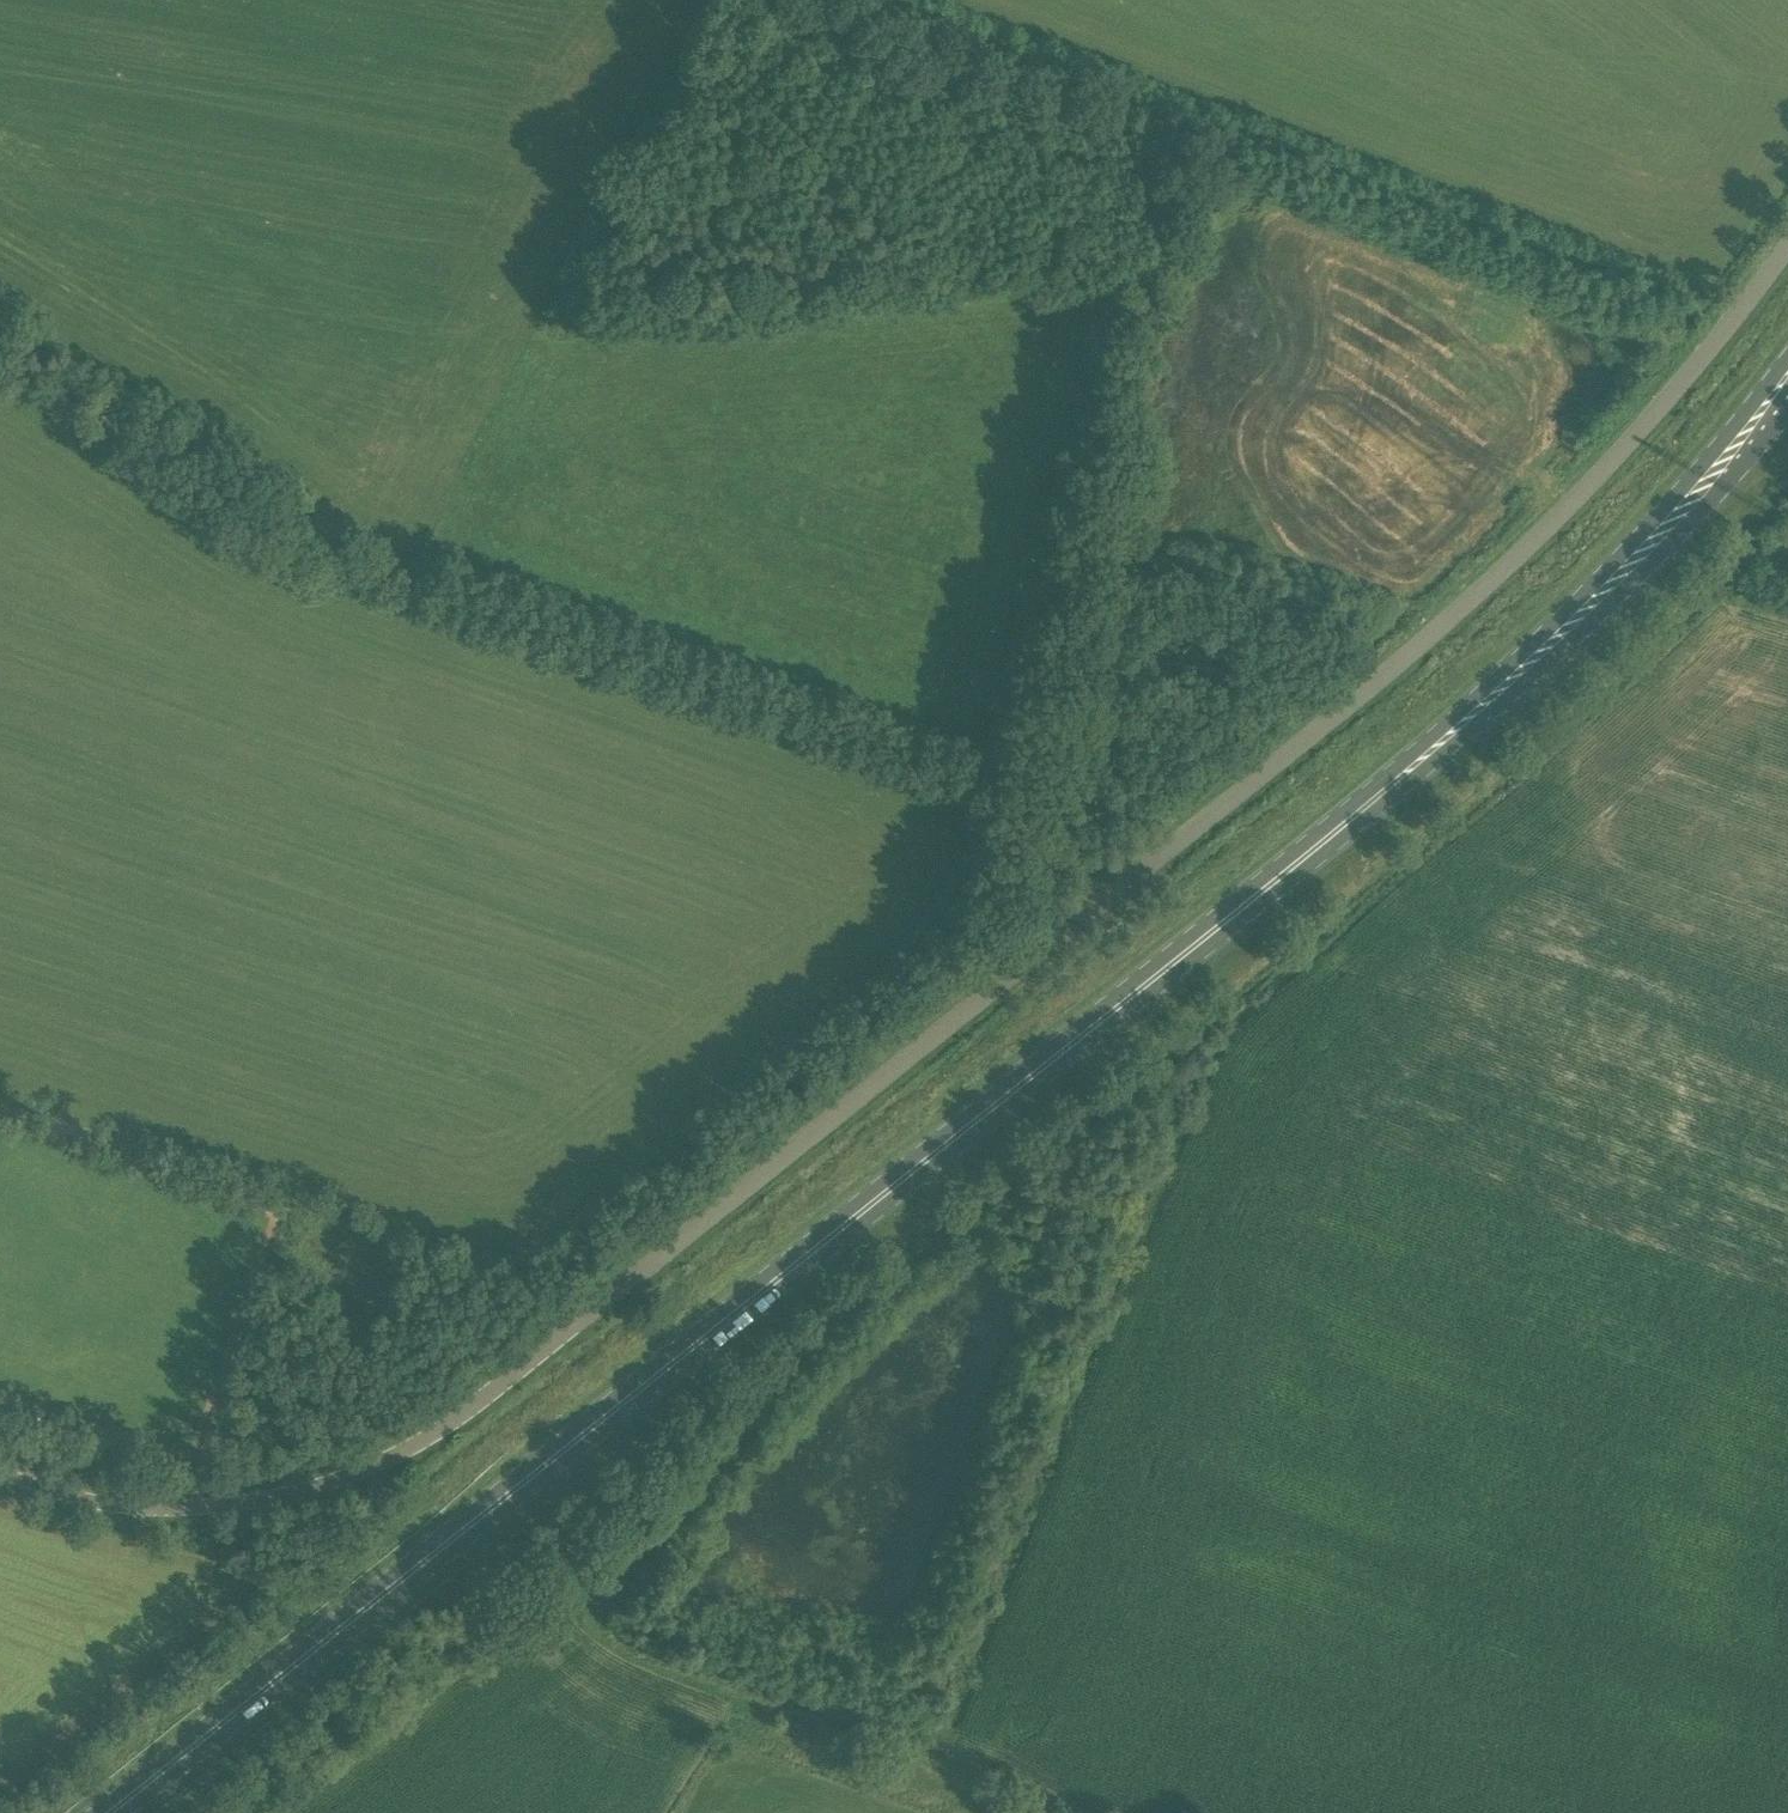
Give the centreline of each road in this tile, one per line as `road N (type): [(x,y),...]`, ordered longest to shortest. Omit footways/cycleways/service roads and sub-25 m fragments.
road 1 (unclassified): [(0,1461),(104,1494),(199,1498),(321,1480),(389,1457),(1372,686),(1537,543),(1695,375),(1787,245)]
road 2 (primary): [(114,1812),(661,1378),(1377,791),(1708,482),(1787,375)]

